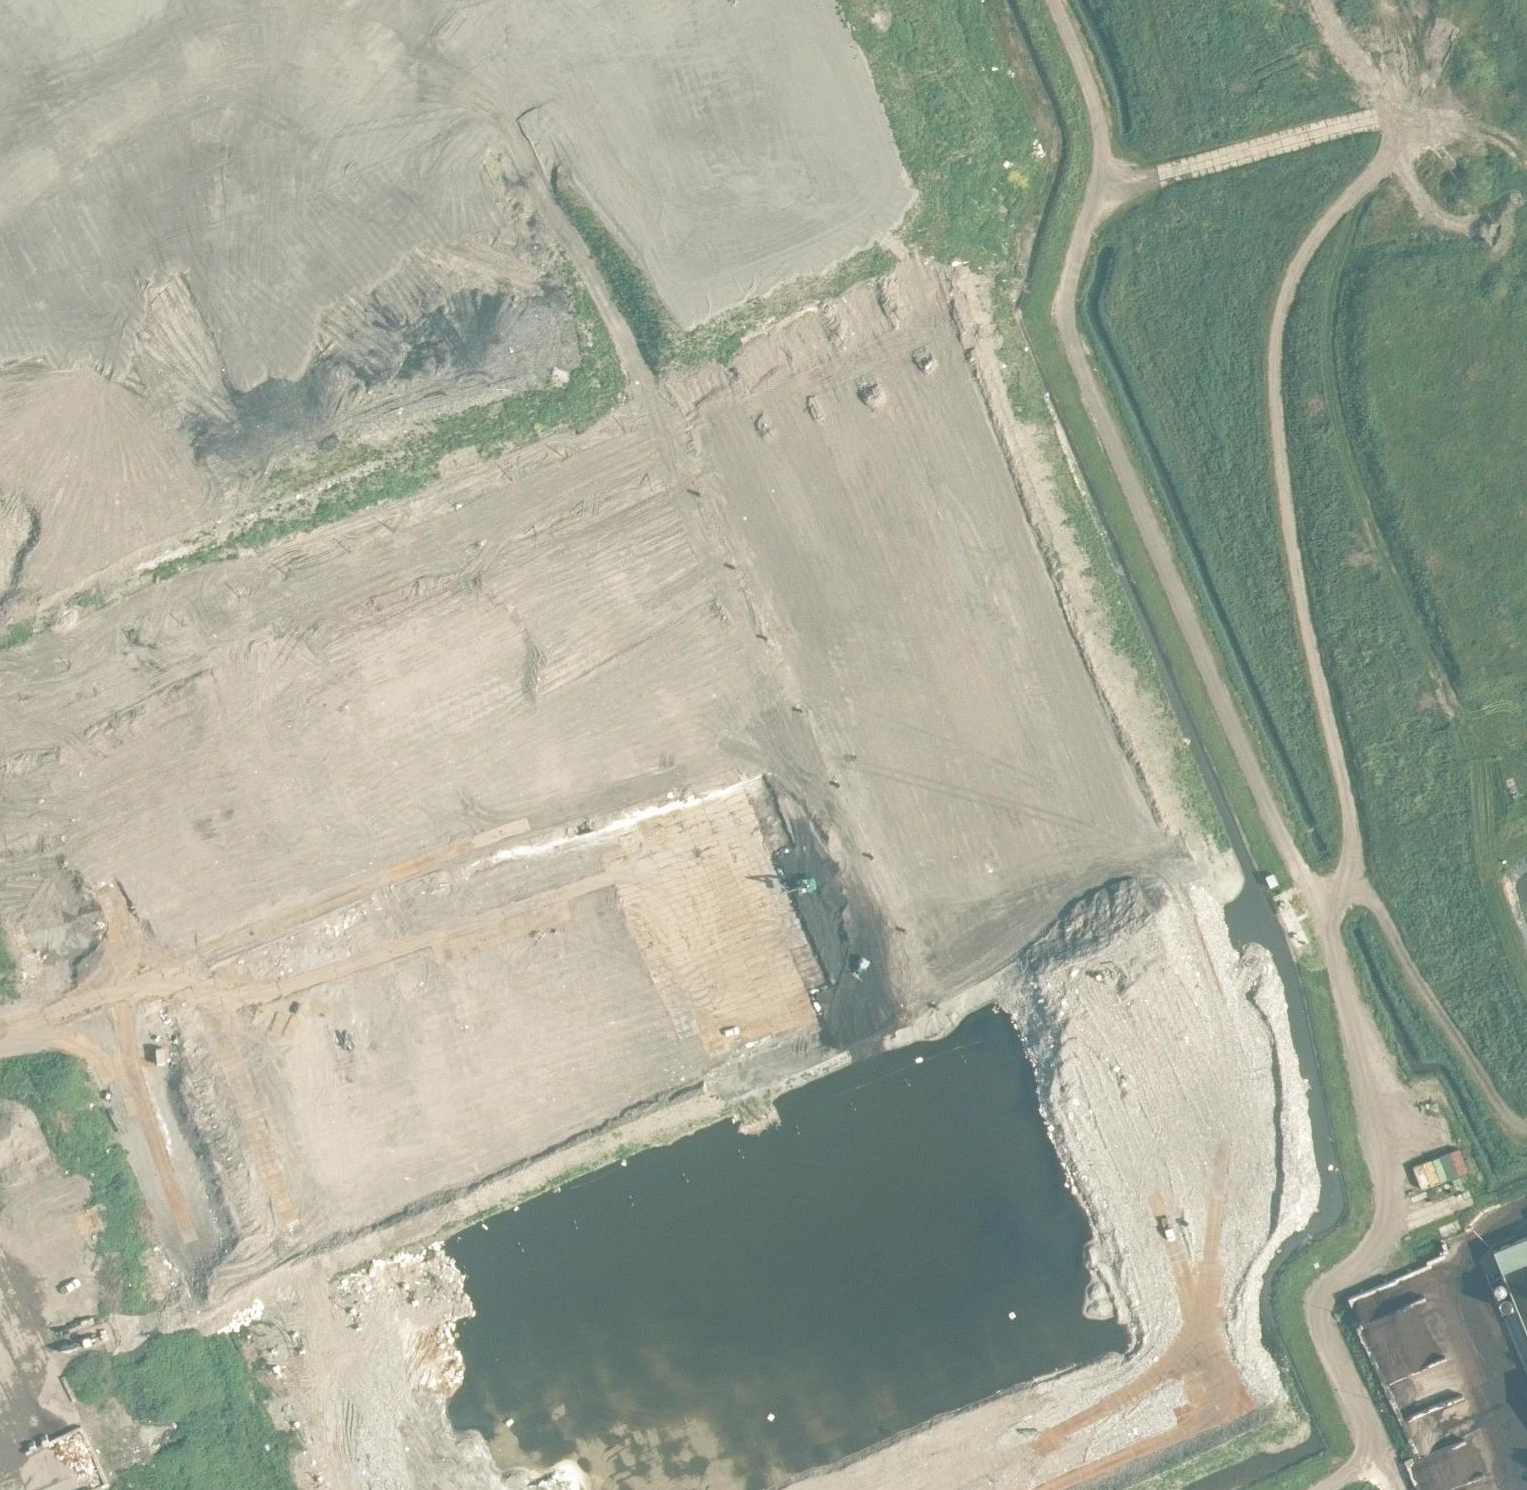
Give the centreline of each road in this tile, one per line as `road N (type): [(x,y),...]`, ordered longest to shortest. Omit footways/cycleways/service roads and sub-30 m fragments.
road 1 (track): [(499,0),(303,209),(269,228),(255,263),(257,283),(280,314),(317,324),(336,319),(680,178),(867,47),(980,0)]
road 2 (track): [(0,1027),(204,1005)]

